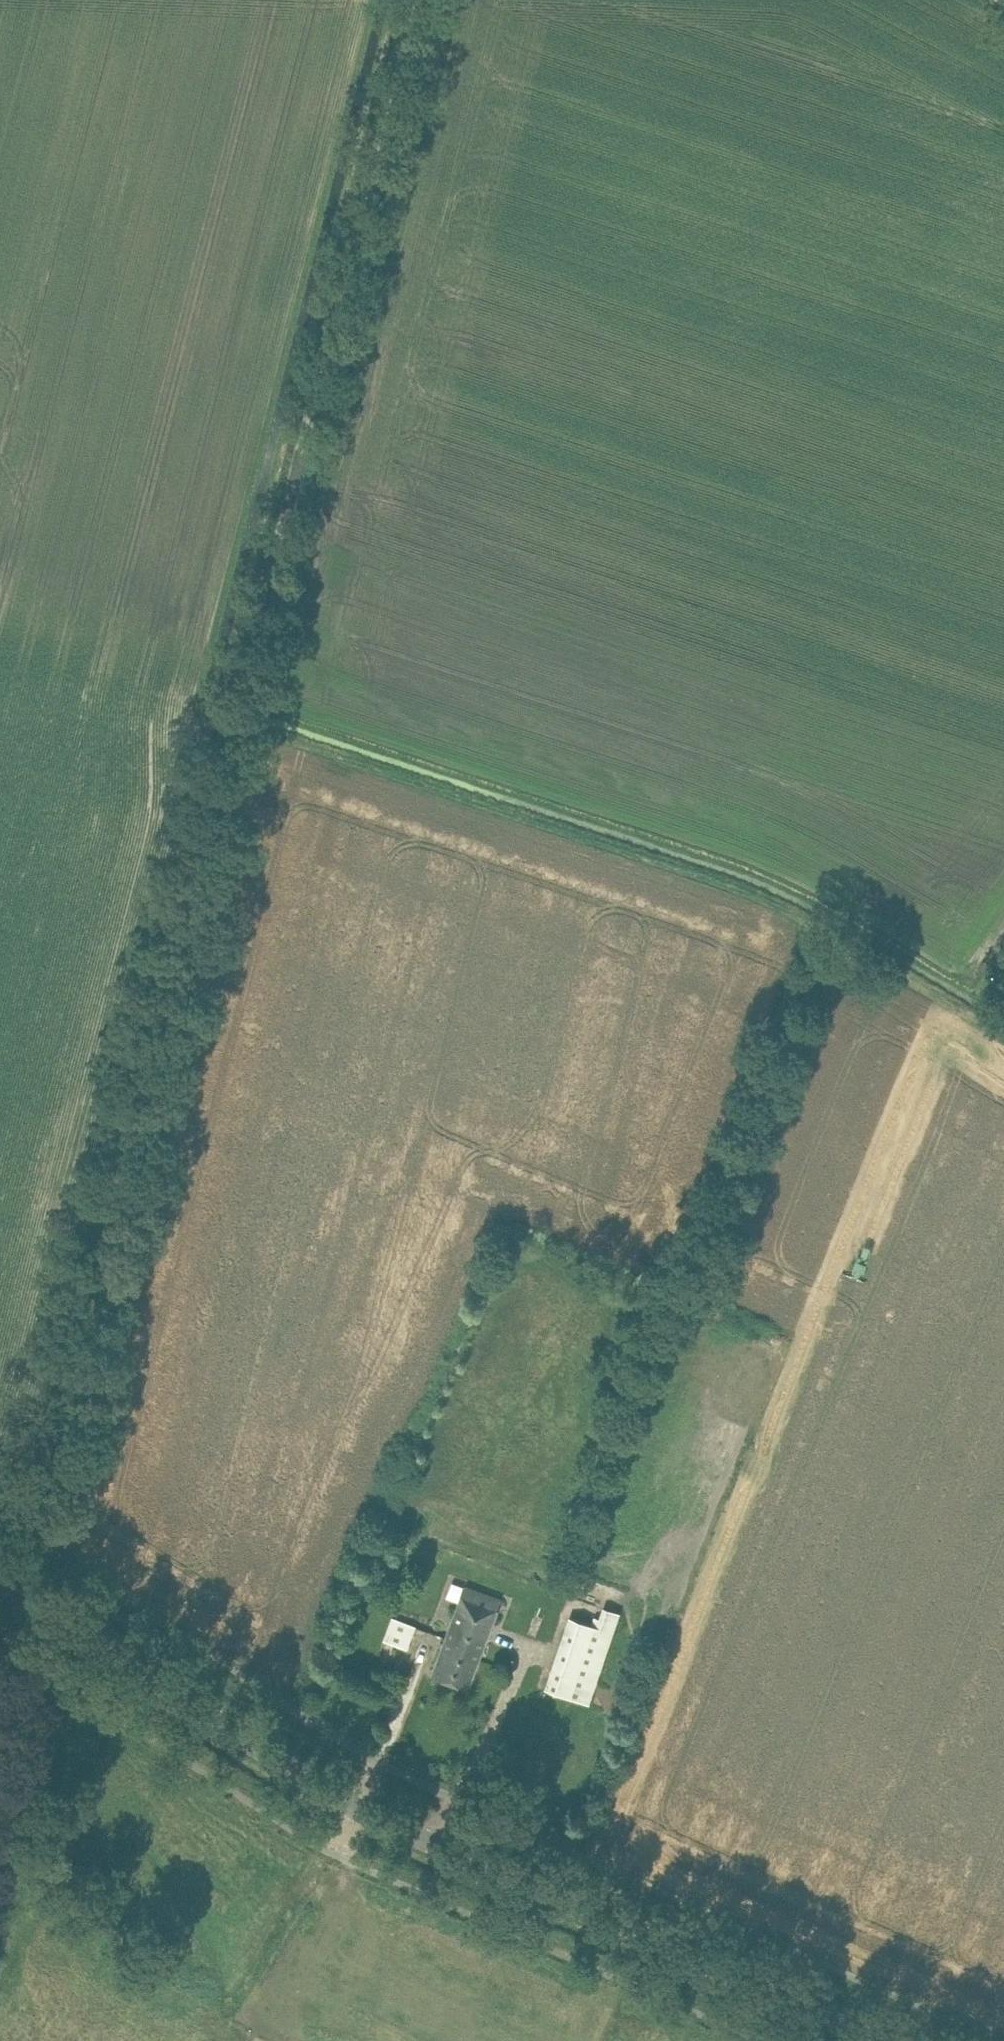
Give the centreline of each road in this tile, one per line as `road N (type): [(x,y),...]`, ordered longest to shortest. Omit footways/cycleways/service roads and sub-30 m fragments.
road 1 (track): [(398,0),(17,1537)]
road 2 (secondary): [(855,2040),(496,1883),(353,1811),(0,1586)]

